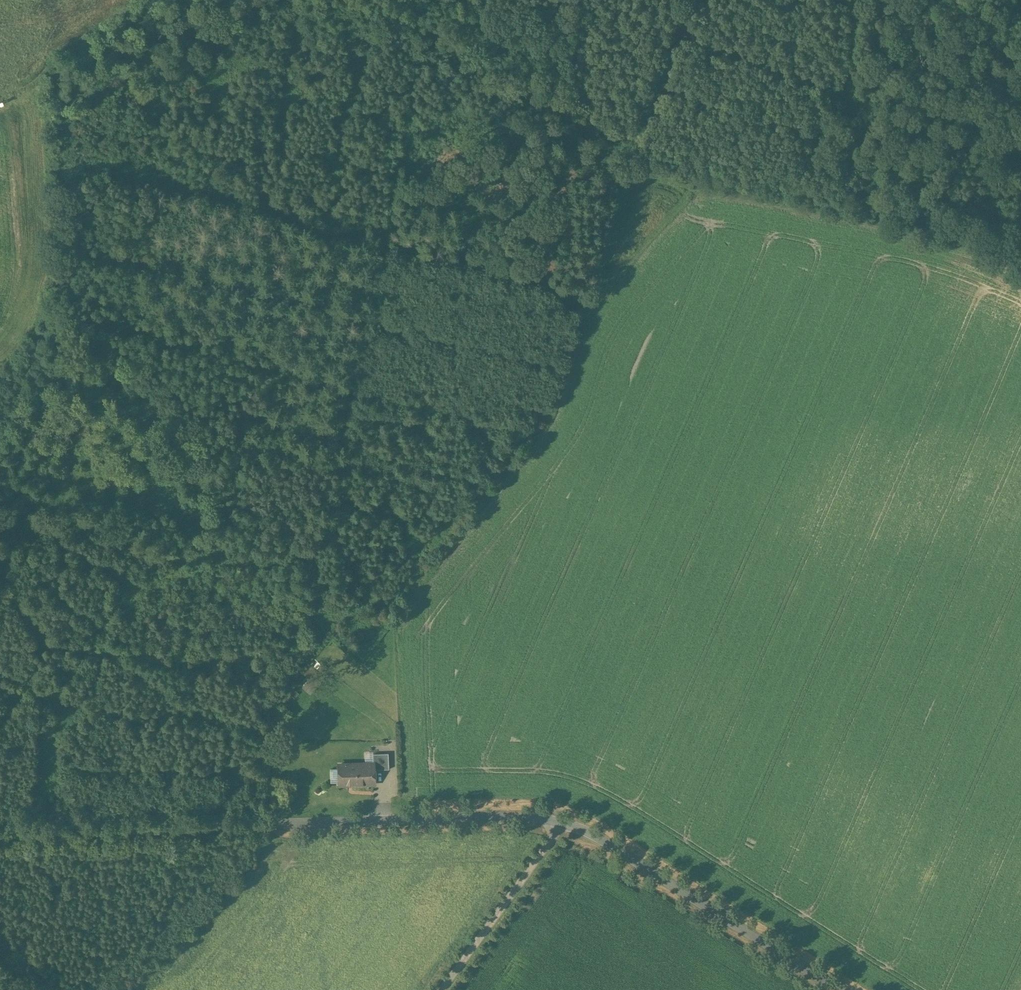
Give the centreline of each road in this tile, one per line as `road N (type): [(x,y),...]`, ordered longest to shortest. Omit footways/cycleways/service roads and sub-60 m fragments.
road 1 (unclassified): [(0,832),(538,818),(586,831),(840,989)]

